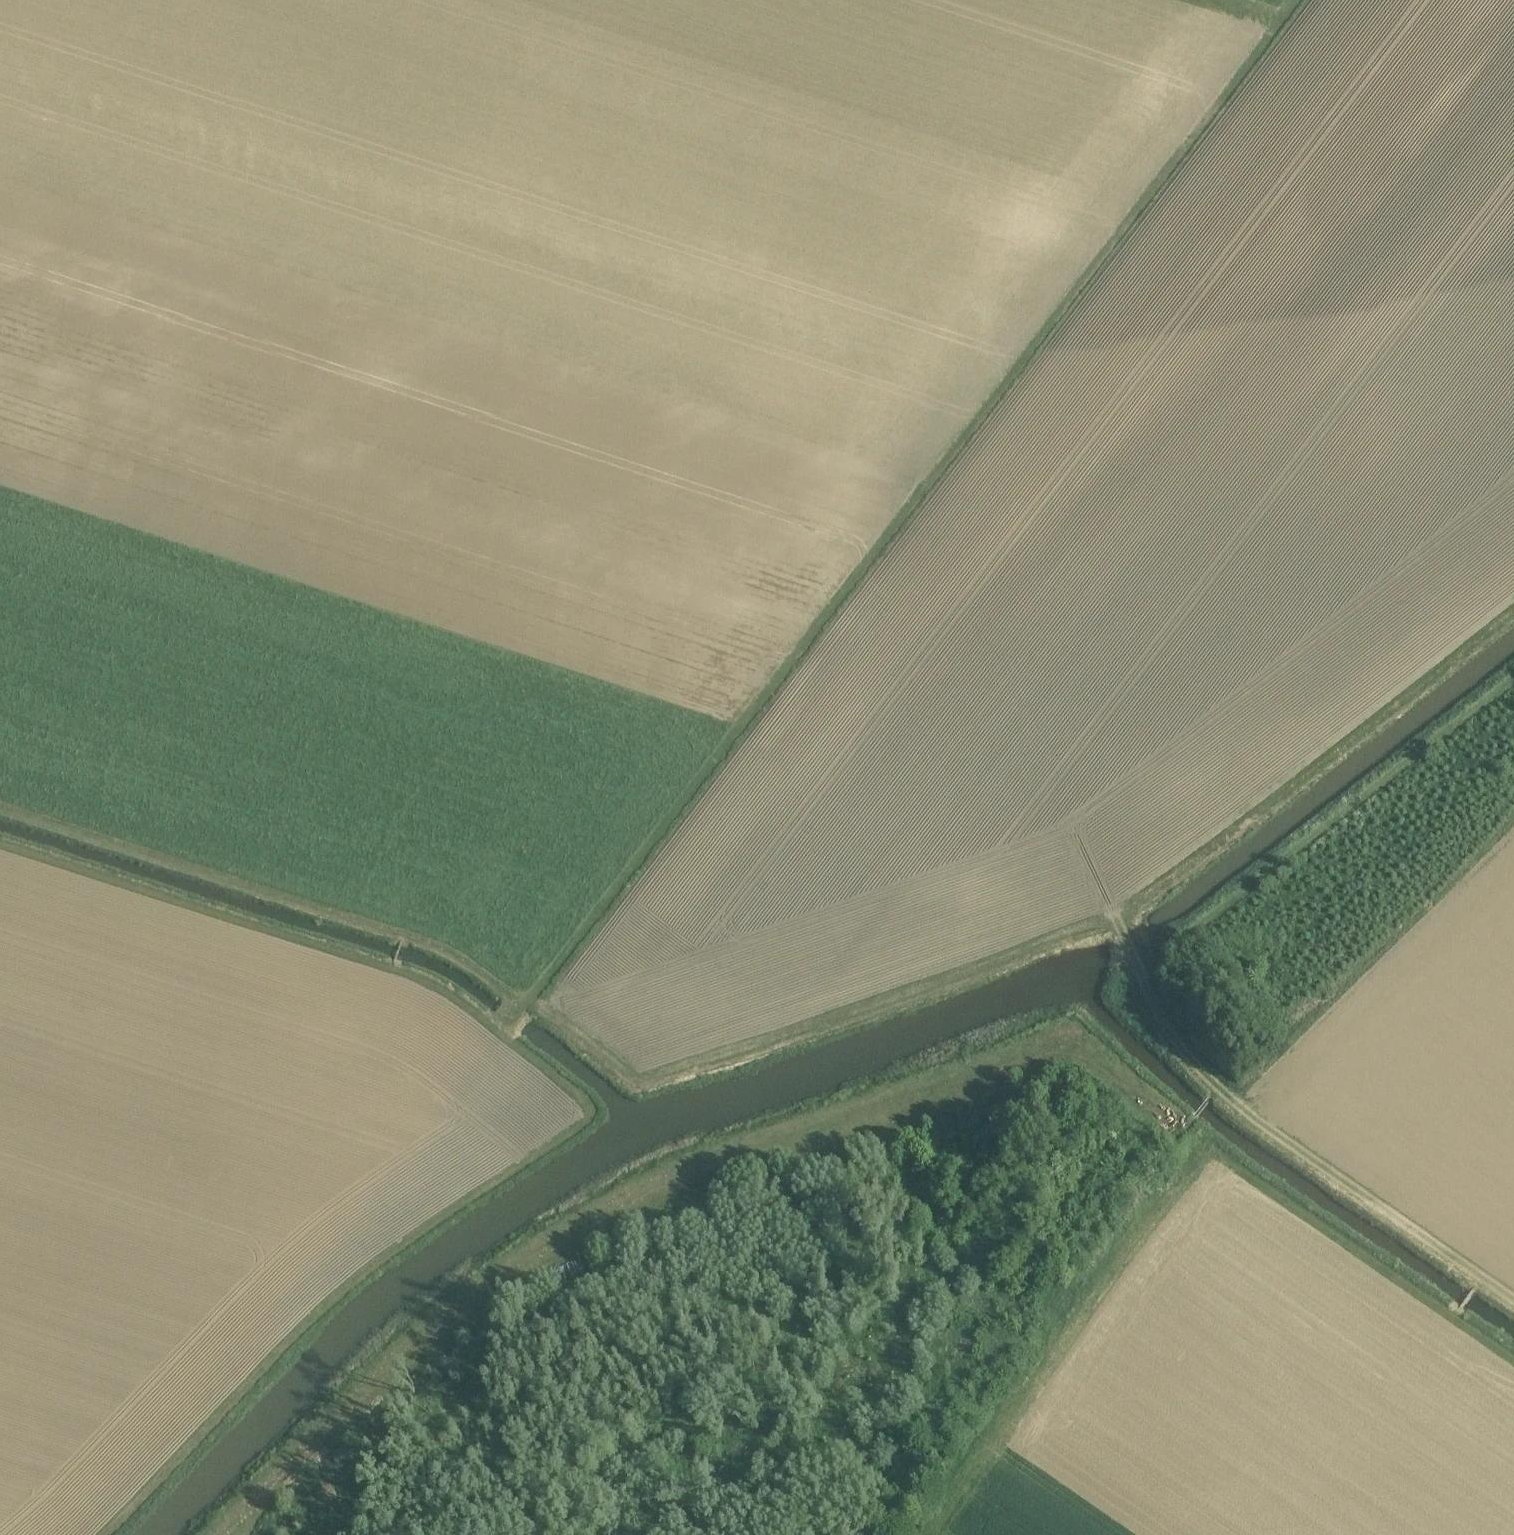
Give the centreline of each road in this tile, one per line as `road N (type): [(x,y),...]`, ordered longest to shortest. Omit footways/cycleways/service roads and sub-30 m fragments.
road 1 (track): [(1513,677),(1141,975)]
road 2 (track): [(1513,1305),(1252,1124),(1217,1088)]
road 3 (track): [(1217,1088),(1151,1019),(1141,975)]

